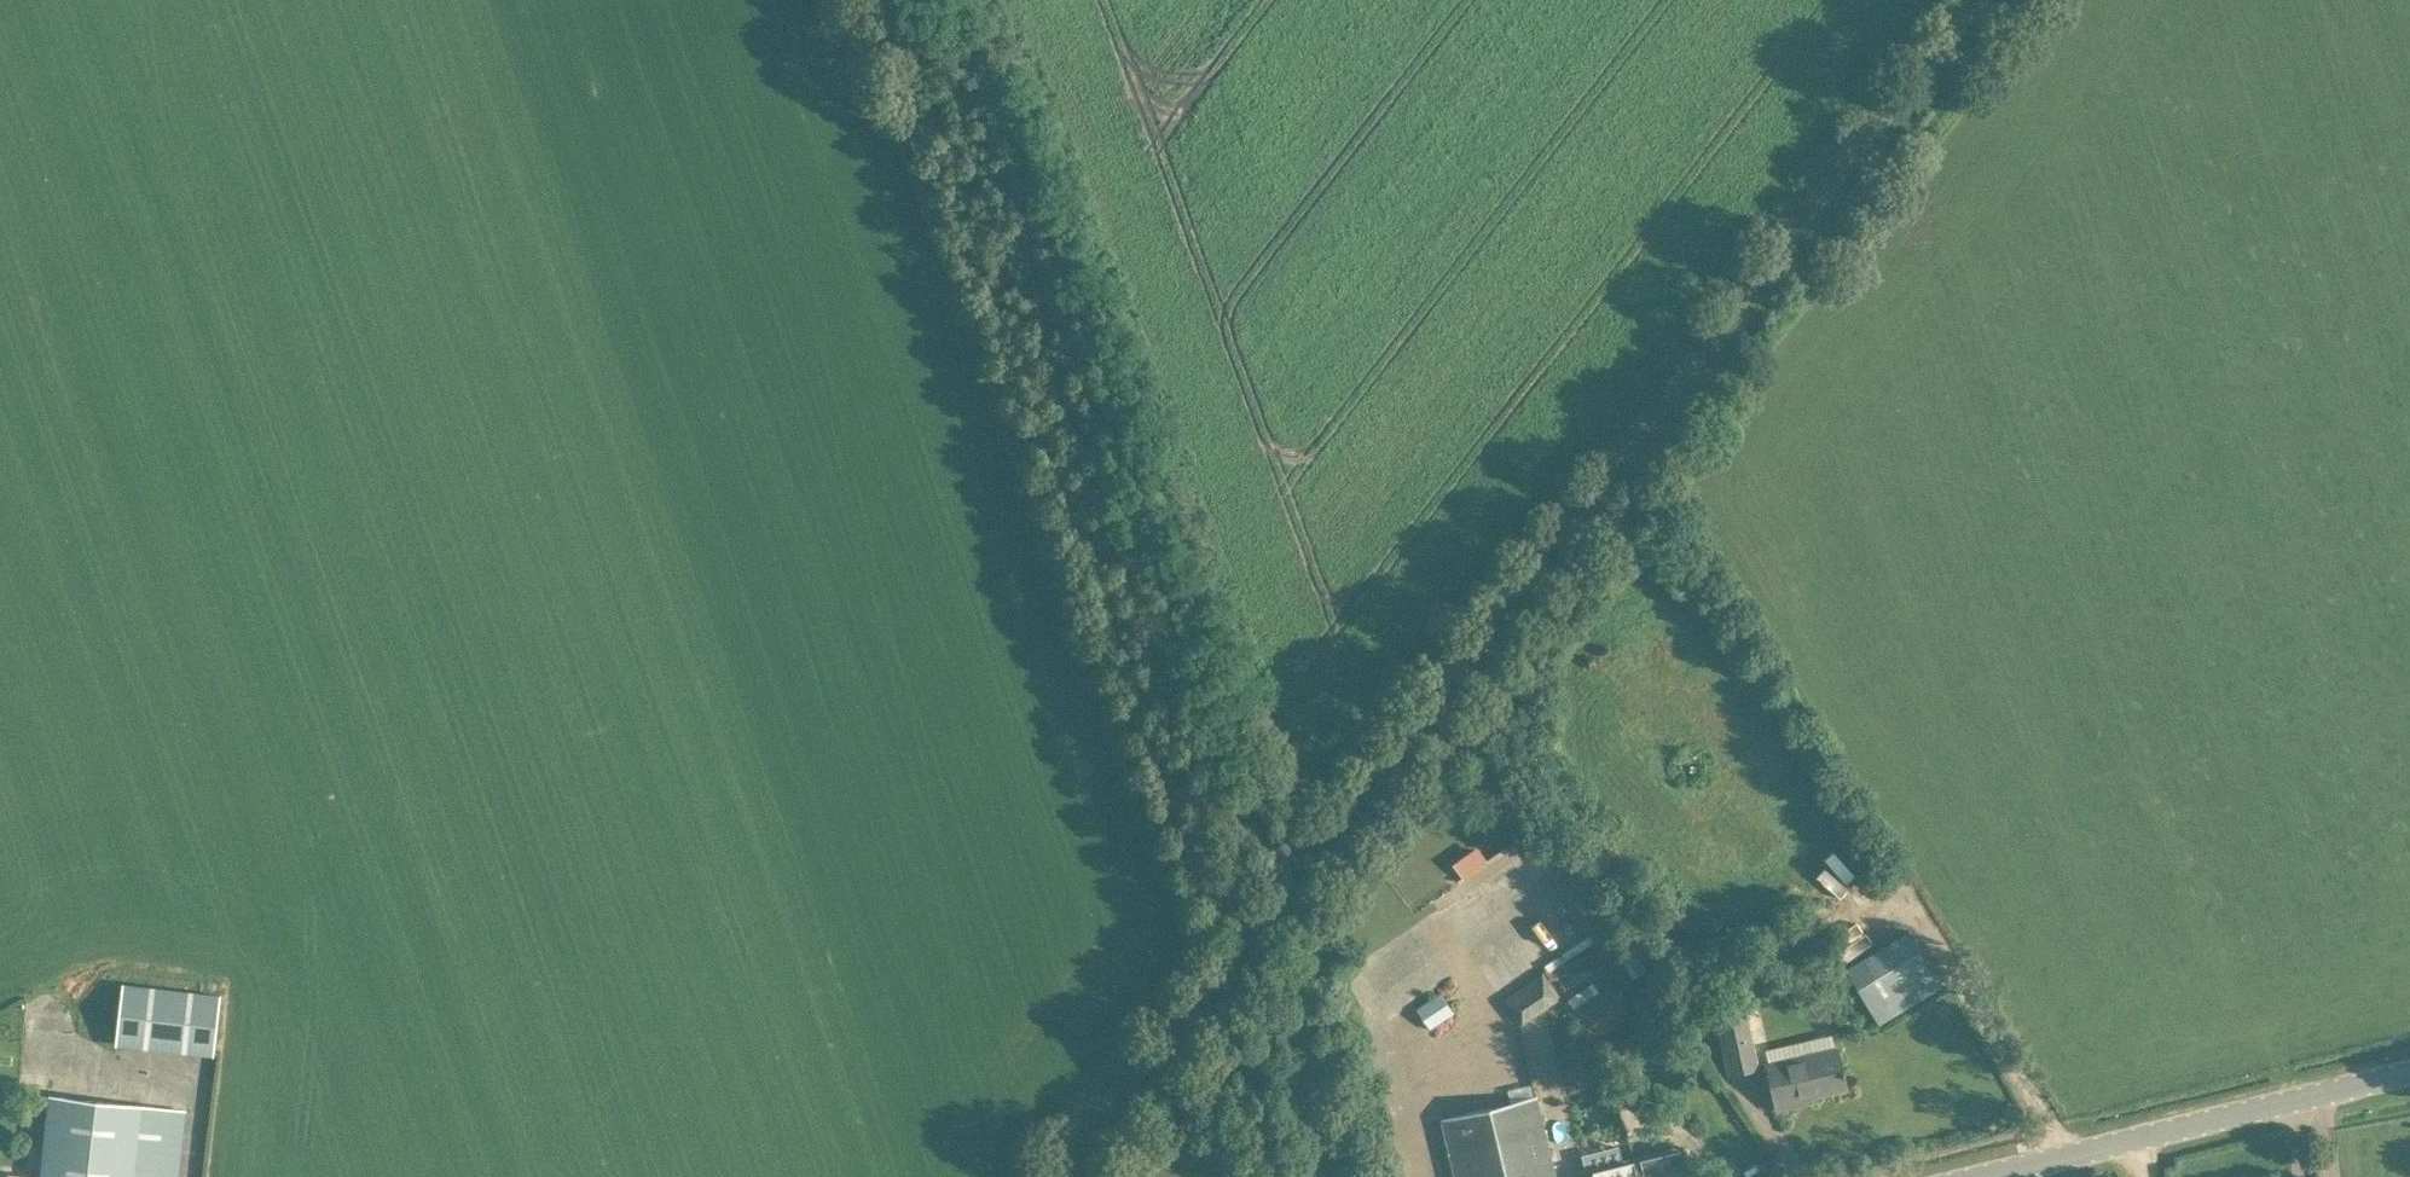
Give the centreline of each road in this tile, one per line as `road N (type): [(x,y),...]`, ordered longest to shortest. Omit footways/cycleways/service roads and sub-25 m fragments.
road 1 (unclassified): [(1978,1176),(2409,1072)]

